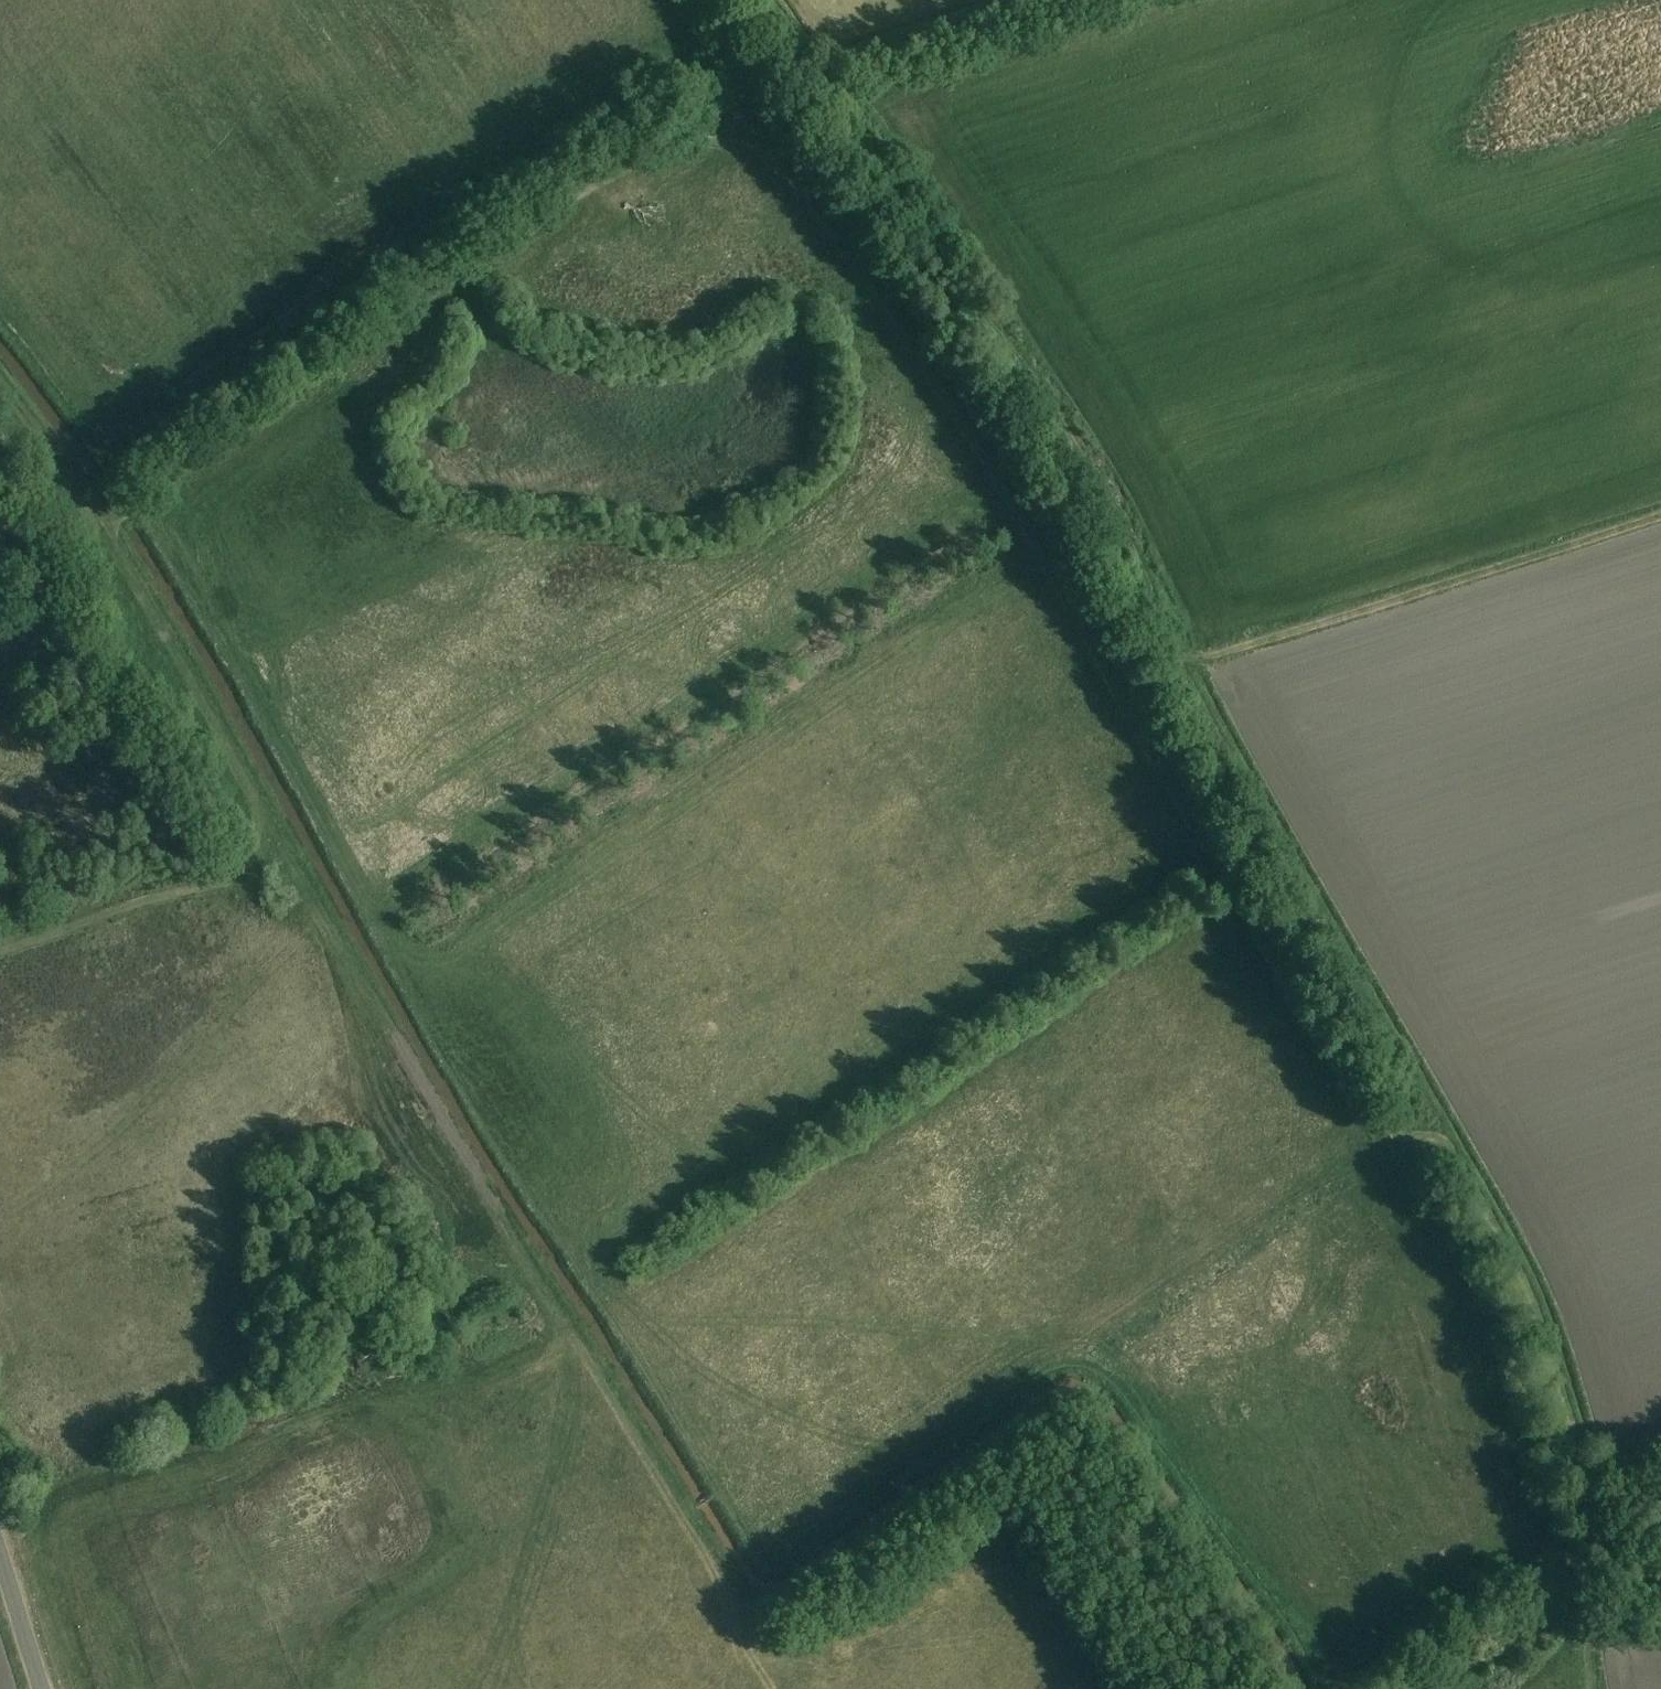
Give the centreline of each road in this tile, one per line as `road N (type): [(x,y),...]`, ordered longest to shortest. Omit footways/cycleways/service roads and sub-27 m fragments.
road 1 (track): [(1180,660),(1060,428),(760,0)]
road 2 (track): [(1437,1128),(1180,660)]
road 3 (track): [(1569,1587),(1598,1560),(1537,1335),(1437,1128)]
road 4 (unclassified): [(45,1688),(0,1547)]

